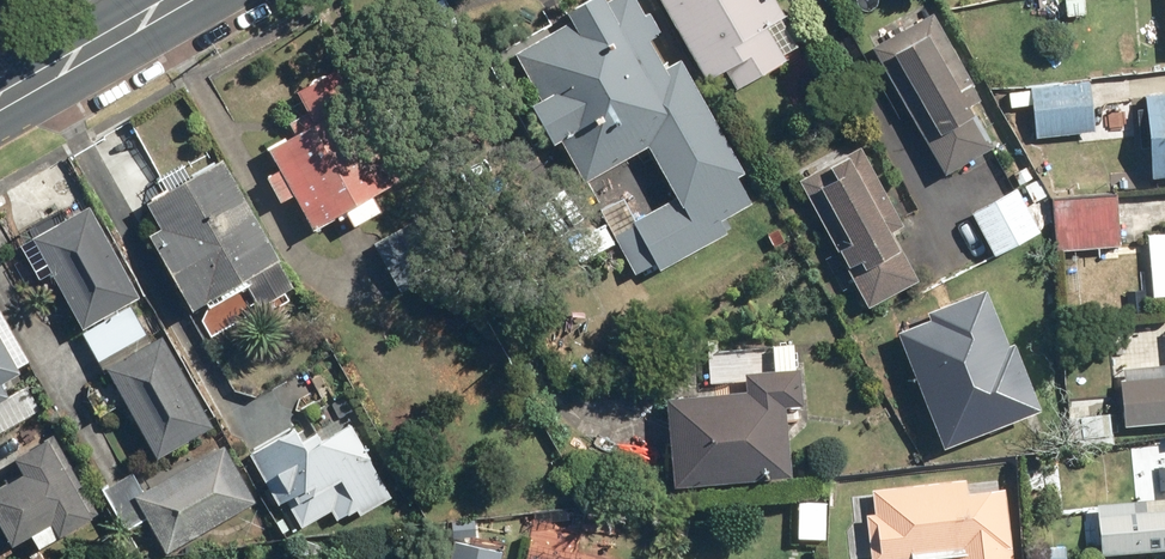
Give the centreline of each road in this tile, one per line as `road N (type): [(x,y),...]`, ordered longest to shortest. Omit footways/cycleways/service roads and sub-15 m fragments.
road 1 (secondary): [(0,106),(186,0)]

